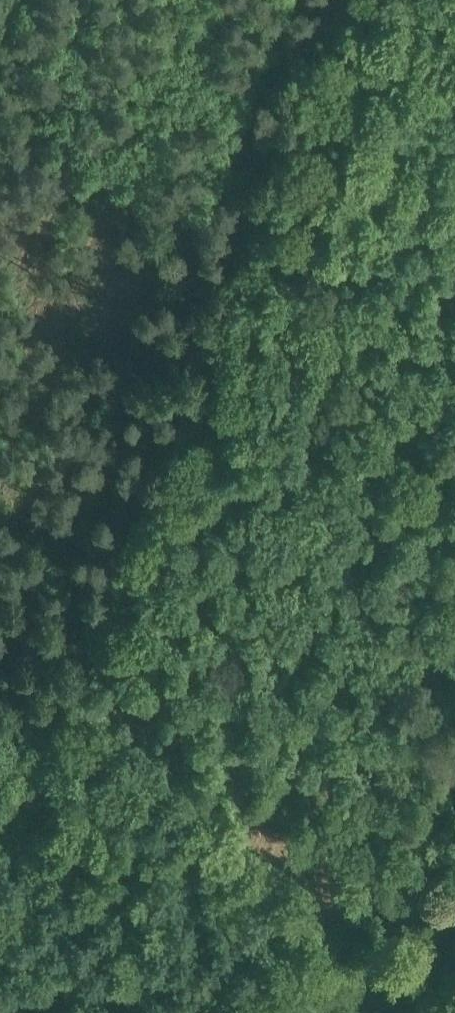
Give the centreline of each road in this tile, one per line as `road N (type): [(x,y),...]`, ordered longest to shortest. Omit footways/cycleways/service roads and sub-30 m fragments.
road 1 (track): [(301,0),(0,735)]
road 2 (track): [(454,419),(139,392)]
road 3 (secondary): [(357,1012),(454,891)]

